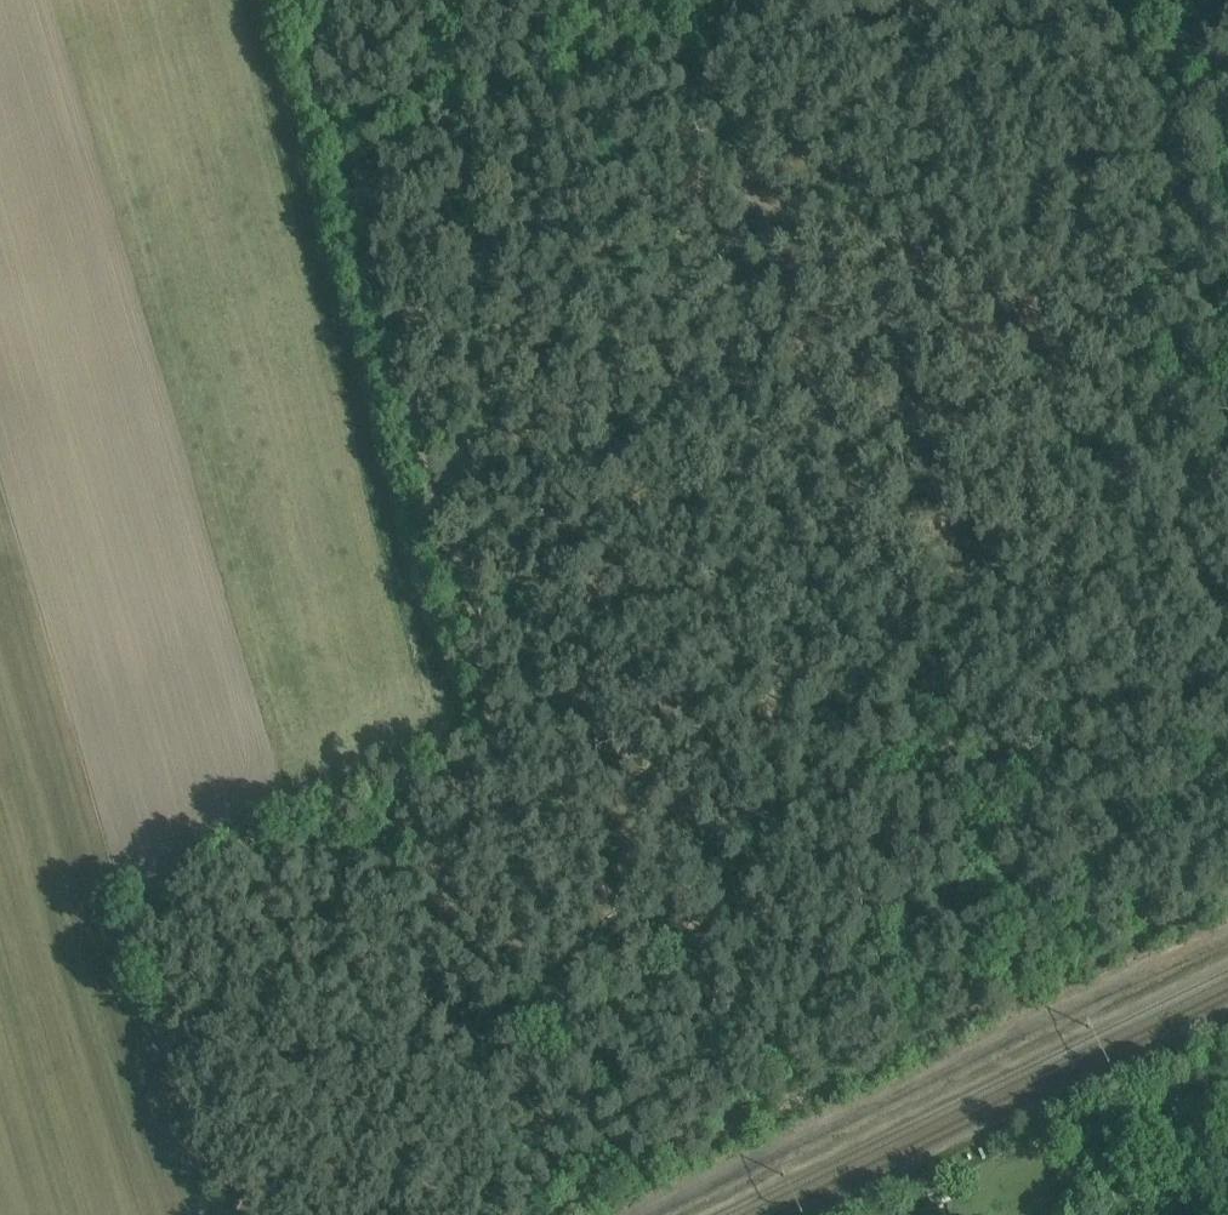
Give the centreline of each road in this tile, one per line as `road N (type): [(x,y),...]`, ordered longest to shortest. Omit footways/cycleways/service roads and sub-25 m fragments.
road 1 (track): [(640,1214),(1227,929)]

